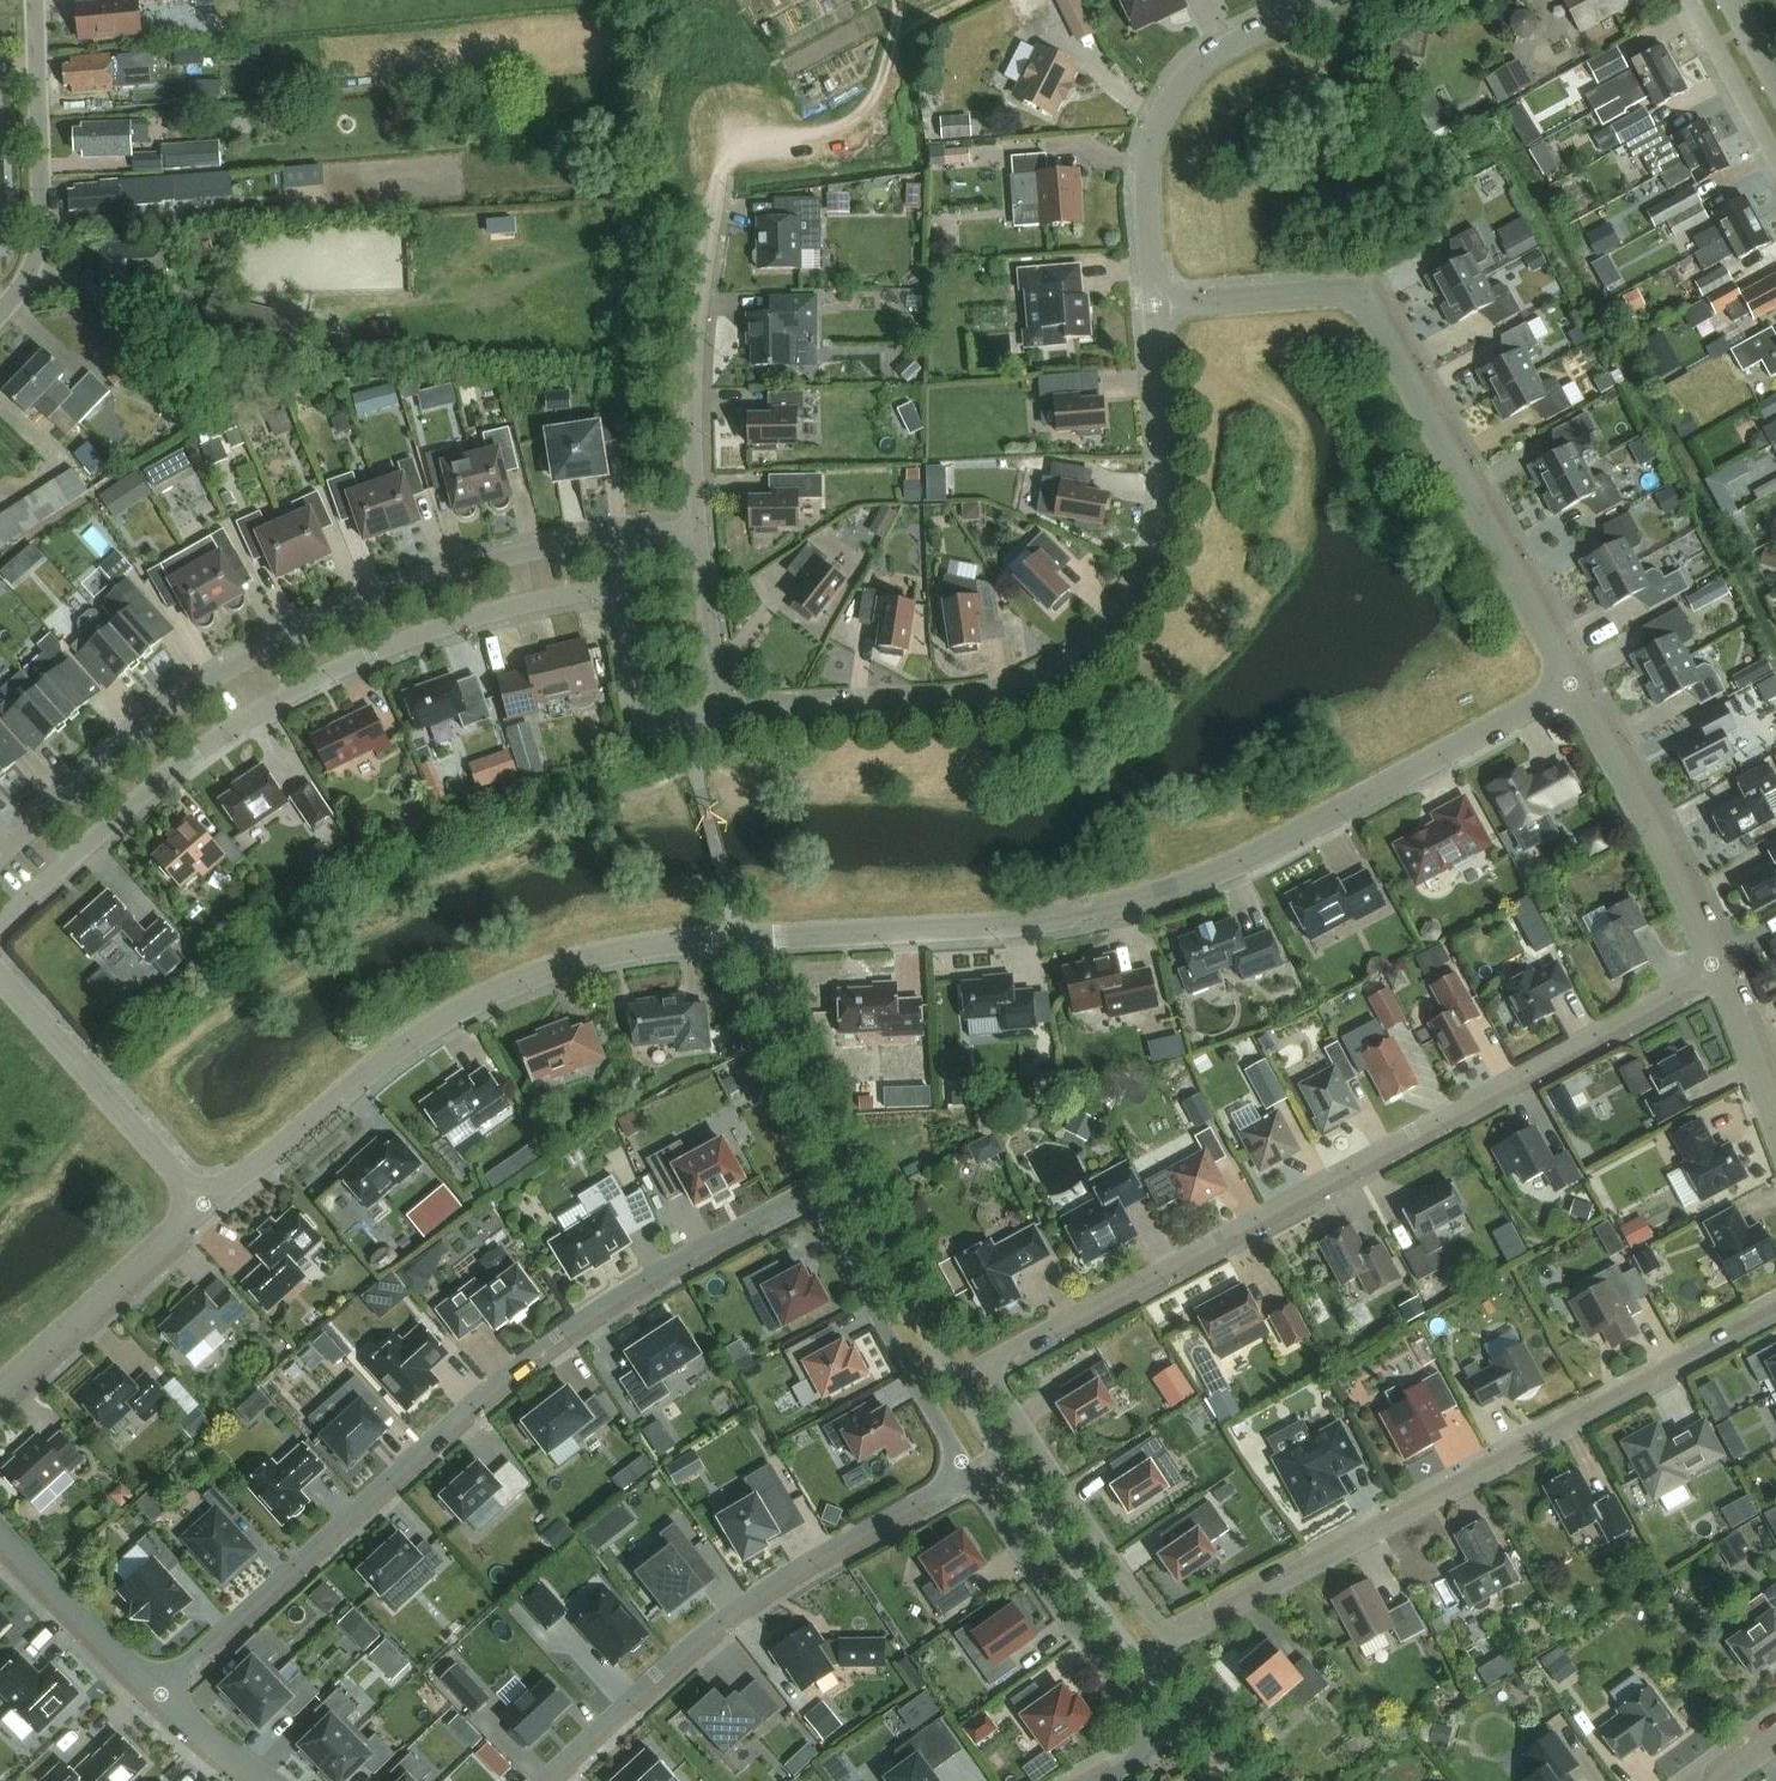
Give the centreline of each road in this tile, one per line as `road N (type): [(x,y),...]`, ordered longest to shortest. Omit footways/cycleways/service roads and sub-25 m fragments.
road 1 (unclassified): [(1775,1317),(1169,1641),(983,1366),(1711,967)]
road 2 (unclassified): [(203,1206),(402,1046),(560,967),(686,942),(1021,926),(1124,906),(1324,820),(1570,686)]
road 3 (unclassified): [(800,1200),(767,1210),(588,1314),(508,1373),(156,1692)]
road 4 (unclassified): [(724,719),(1004,696),(1056,677),(1097,644),(1138,589),(1167,494),(1156,307)]
road 5 (unclassified): [(0,929),(252,717),(449,628),(613,592)]
road 6 (unclassified): [(0,857),(140,732),(286,639),(444,569),(607,539)]
road 7 (unclassified): [(1156,307),(1342,295),(1375,323),(1570,686)]
road 8 (unclassified): [(541,1780),(732,1612),(965,1474)]
road 9 (unclassified): [(1156,307),(1146,157),(1158,122),(1188,74),(1320,0)]
road 10 (unclassified): [(965,1474),(1136,1713),(1146,1741),(1132,1762),(1099,1780)]
road 11 (unclassified): [(699,531),(701,306),(718,170)]
road 12 (residential): [(0,312),(32,277),(40,244),(32,0)]
road 13 (unclassified): [(800,1200),(819,1213),(965,1474)]
road 14 (unclassified): [(1570,686),(1711,967)]
road 15 (unclassified): [(203,1206),(0,979)]
road 16 (track): [(718,170),(729,148),(825,138),(865,119),(880,93),(898,0)]
road 17 (unclassified): [(0,1388),(203,1206)]
road 18 (unclassified): [(156,1692),(0,1538)]
road 19 (unclassified): [(613,592),(634,696),(651,725),(724,719)]
road 20 (unclassified): [(724,719),(699,531)]
road 21 (unclassified): [(1711,967),(1775,1126)]
road 22 (unclassified): [(264,1780),(156,1692)]

